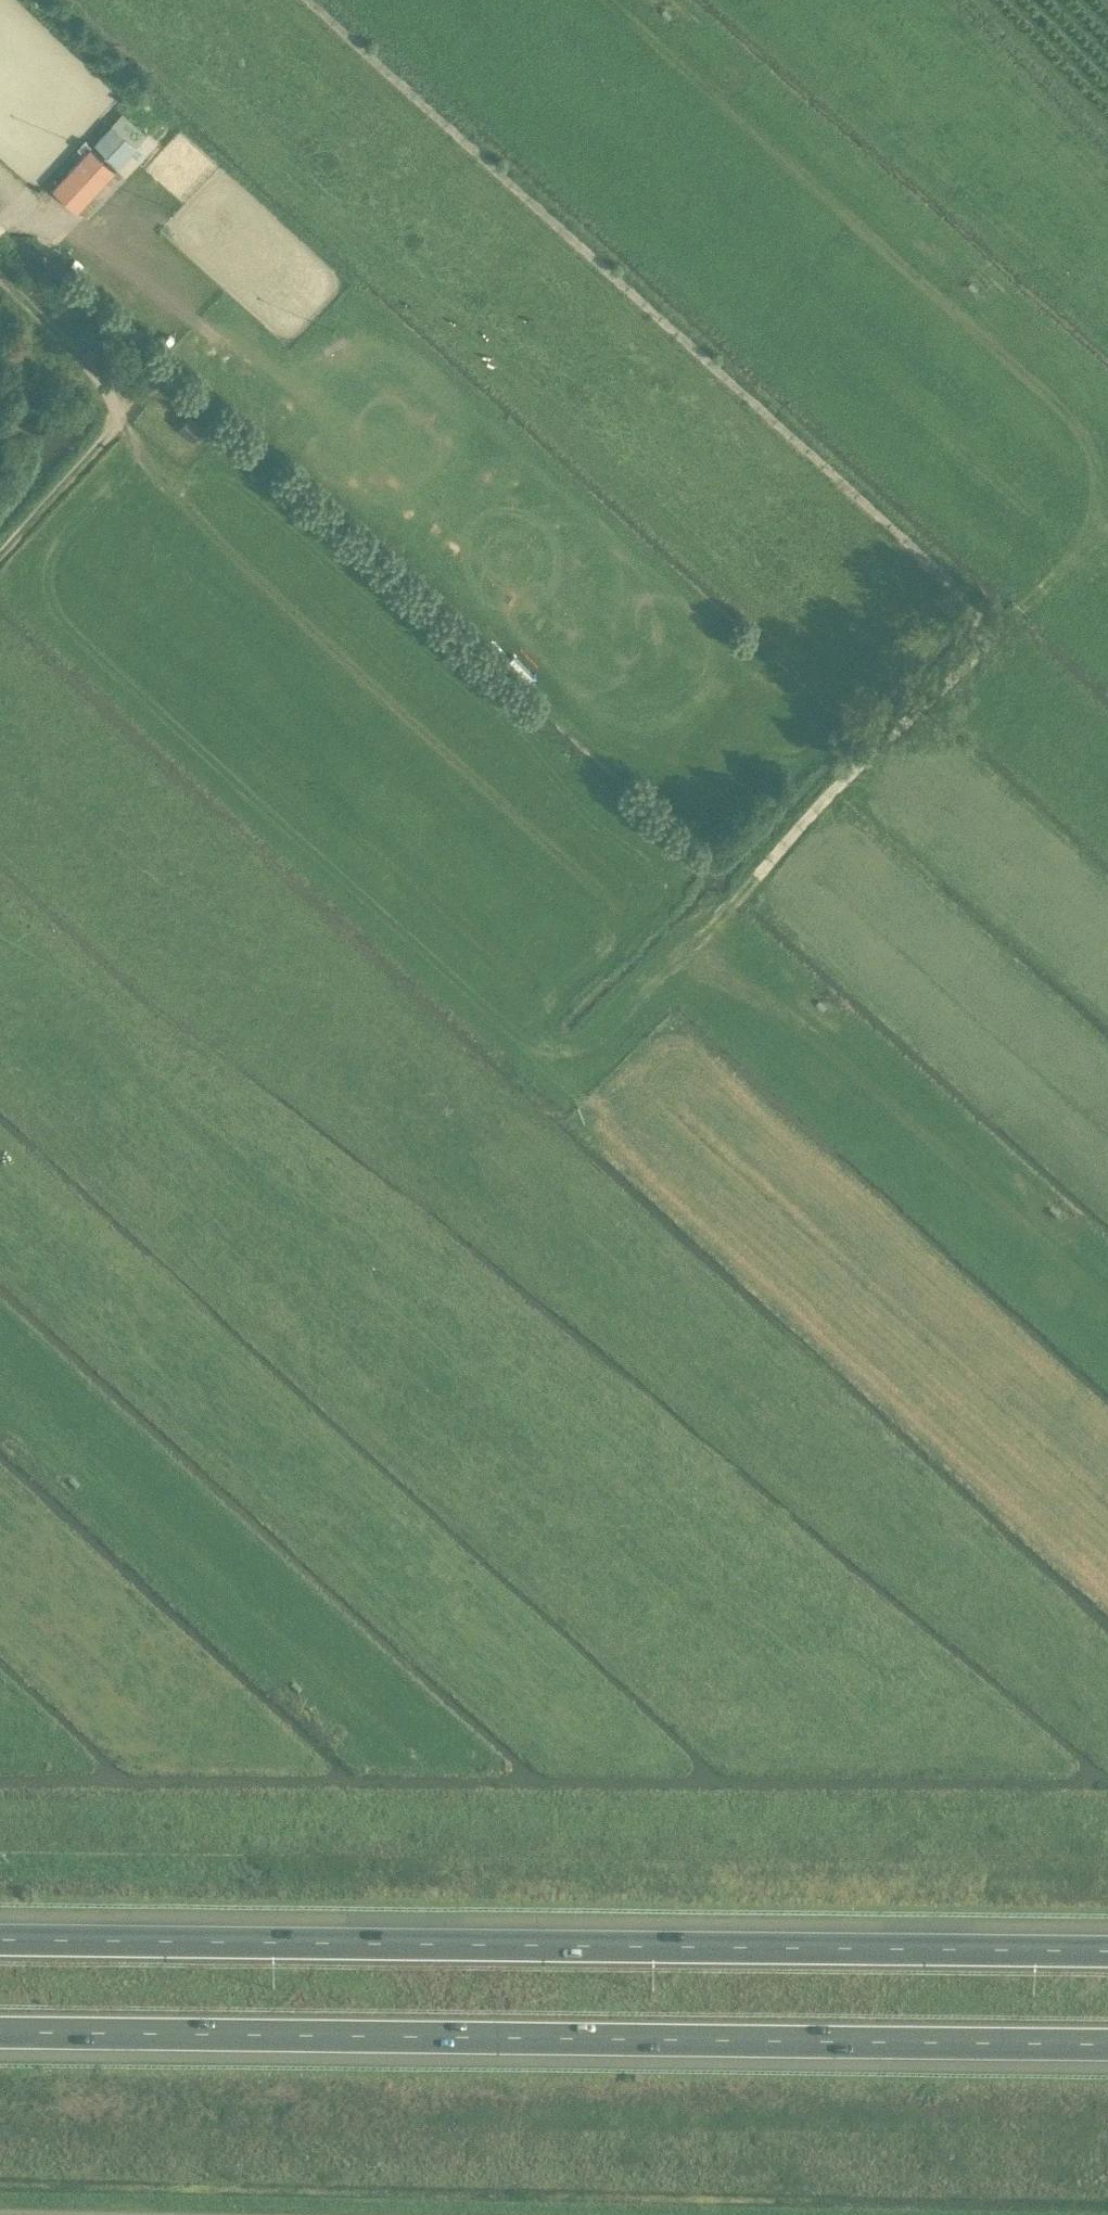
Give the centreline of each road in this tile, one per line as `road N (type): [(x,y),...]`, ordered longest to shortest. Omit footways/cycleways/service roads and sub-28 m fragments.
road 1 (track): [(735,881),(990,625),(317,0)]
road 2 (motorway): [(0,2033),(1107,2045)]
road 3 (motorway): [(1107,1951),(0,1940)]
road 4 (track): [(0,274),(118,380),(121,415),(0,552)]

